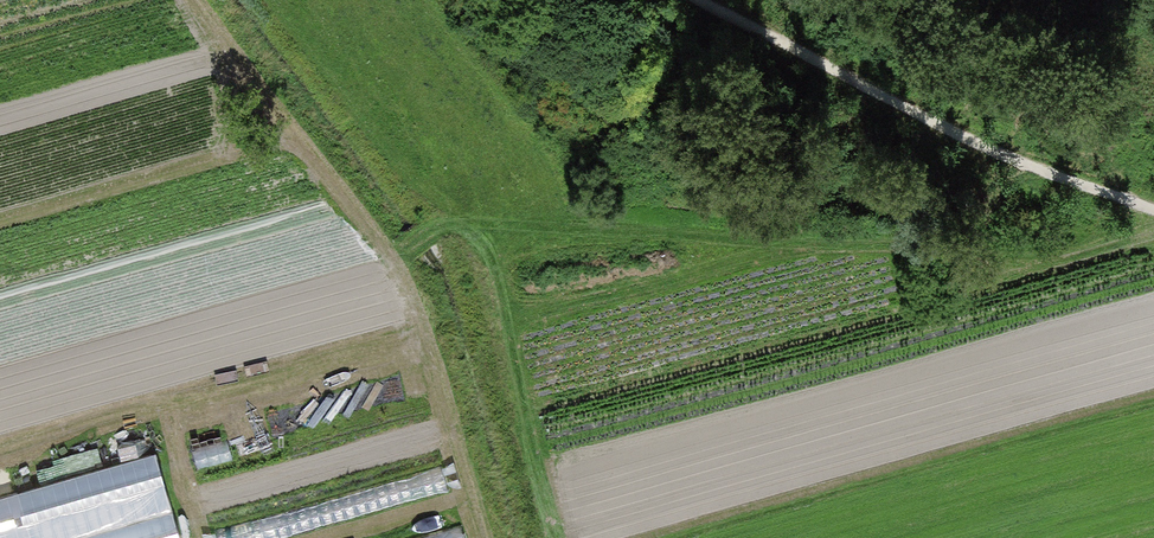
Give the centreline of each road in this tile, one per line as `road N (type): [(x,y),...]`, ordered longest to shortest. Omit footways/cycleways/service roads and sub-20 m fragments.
road 1 (track): [(1153,254),(811,235),(439,226),(392,263)]
road 2 (track): [(481,537),(412,297),(192,0)]
road 3 (track): [(1153,203),(690,0)]
road 4 (track): [(555,537),(501,326),(490,228)]

